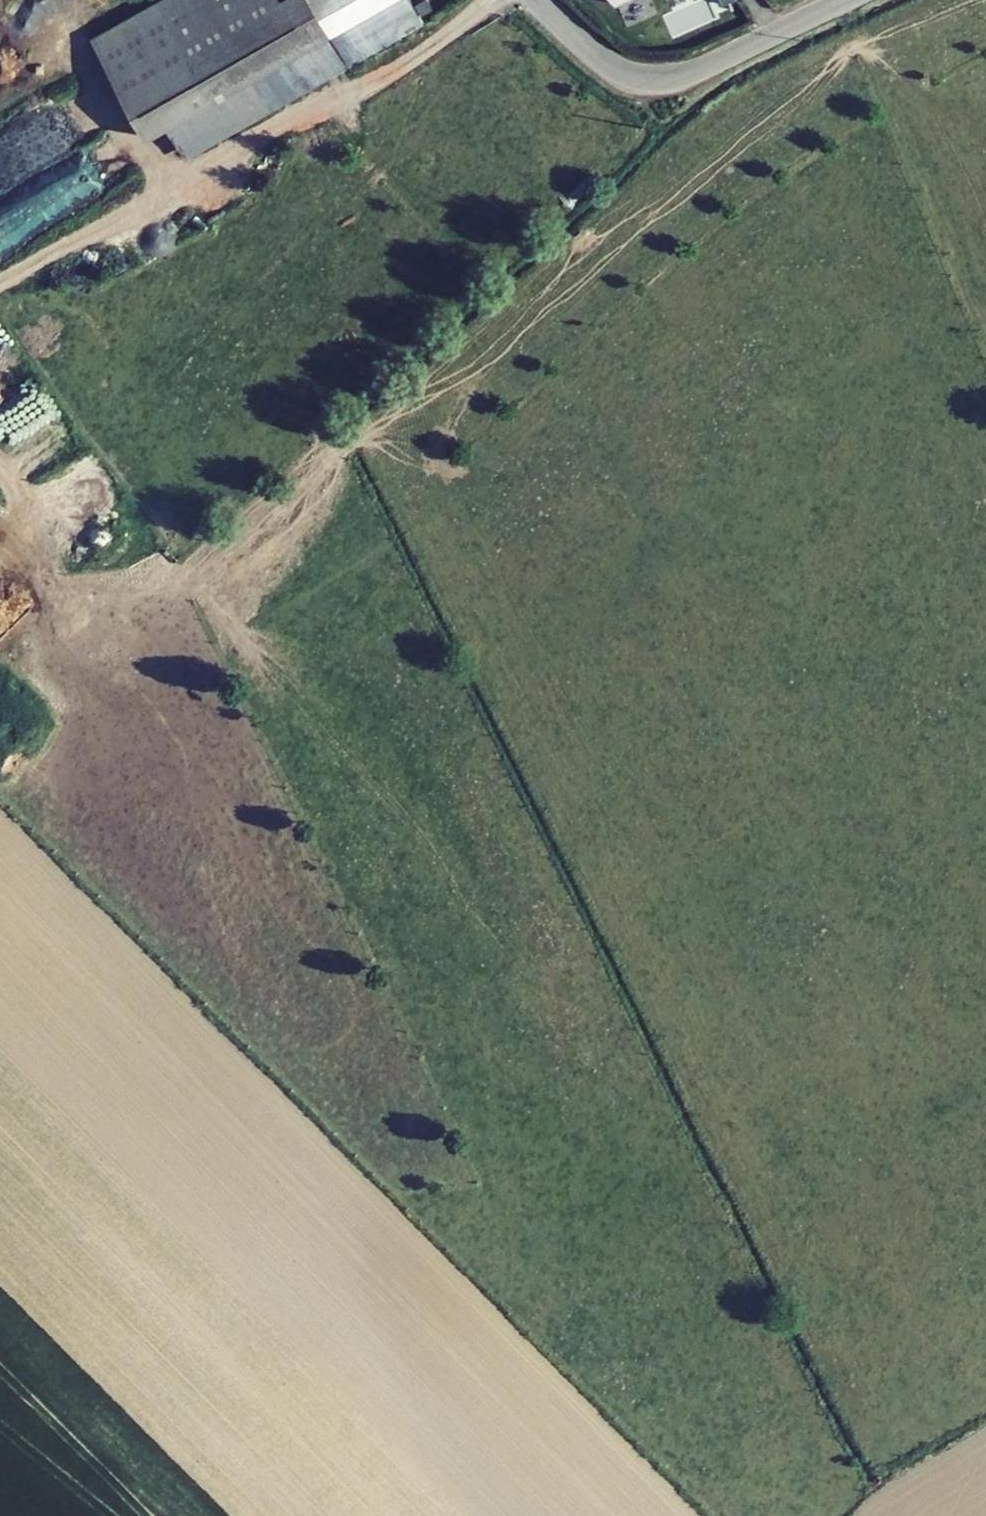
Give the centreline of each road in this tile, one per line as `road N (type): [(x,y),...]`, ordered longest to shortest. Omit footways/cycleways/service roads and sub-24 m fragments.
road 1 (residential): [(539,0),(600,58),(649,77),(707,66),(845,0)]

